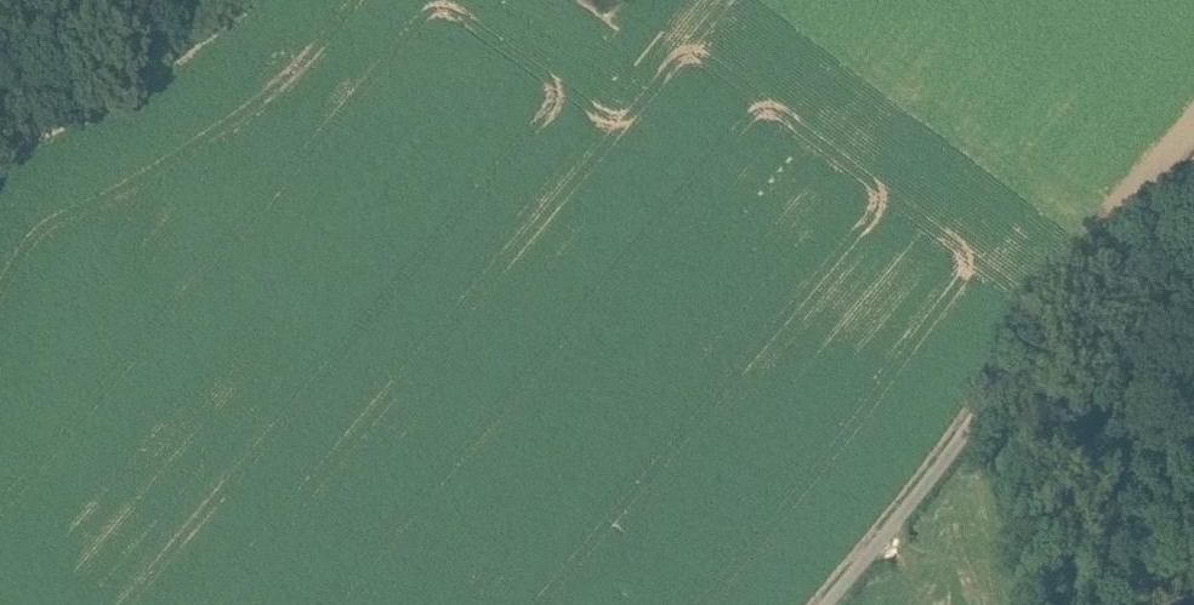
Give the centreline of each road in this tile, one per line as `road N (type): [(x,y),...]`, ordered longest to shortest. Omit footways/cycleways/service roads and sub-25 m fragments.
road 1 (unclassified): [(826,604),(1035,337),(1193,168)]

